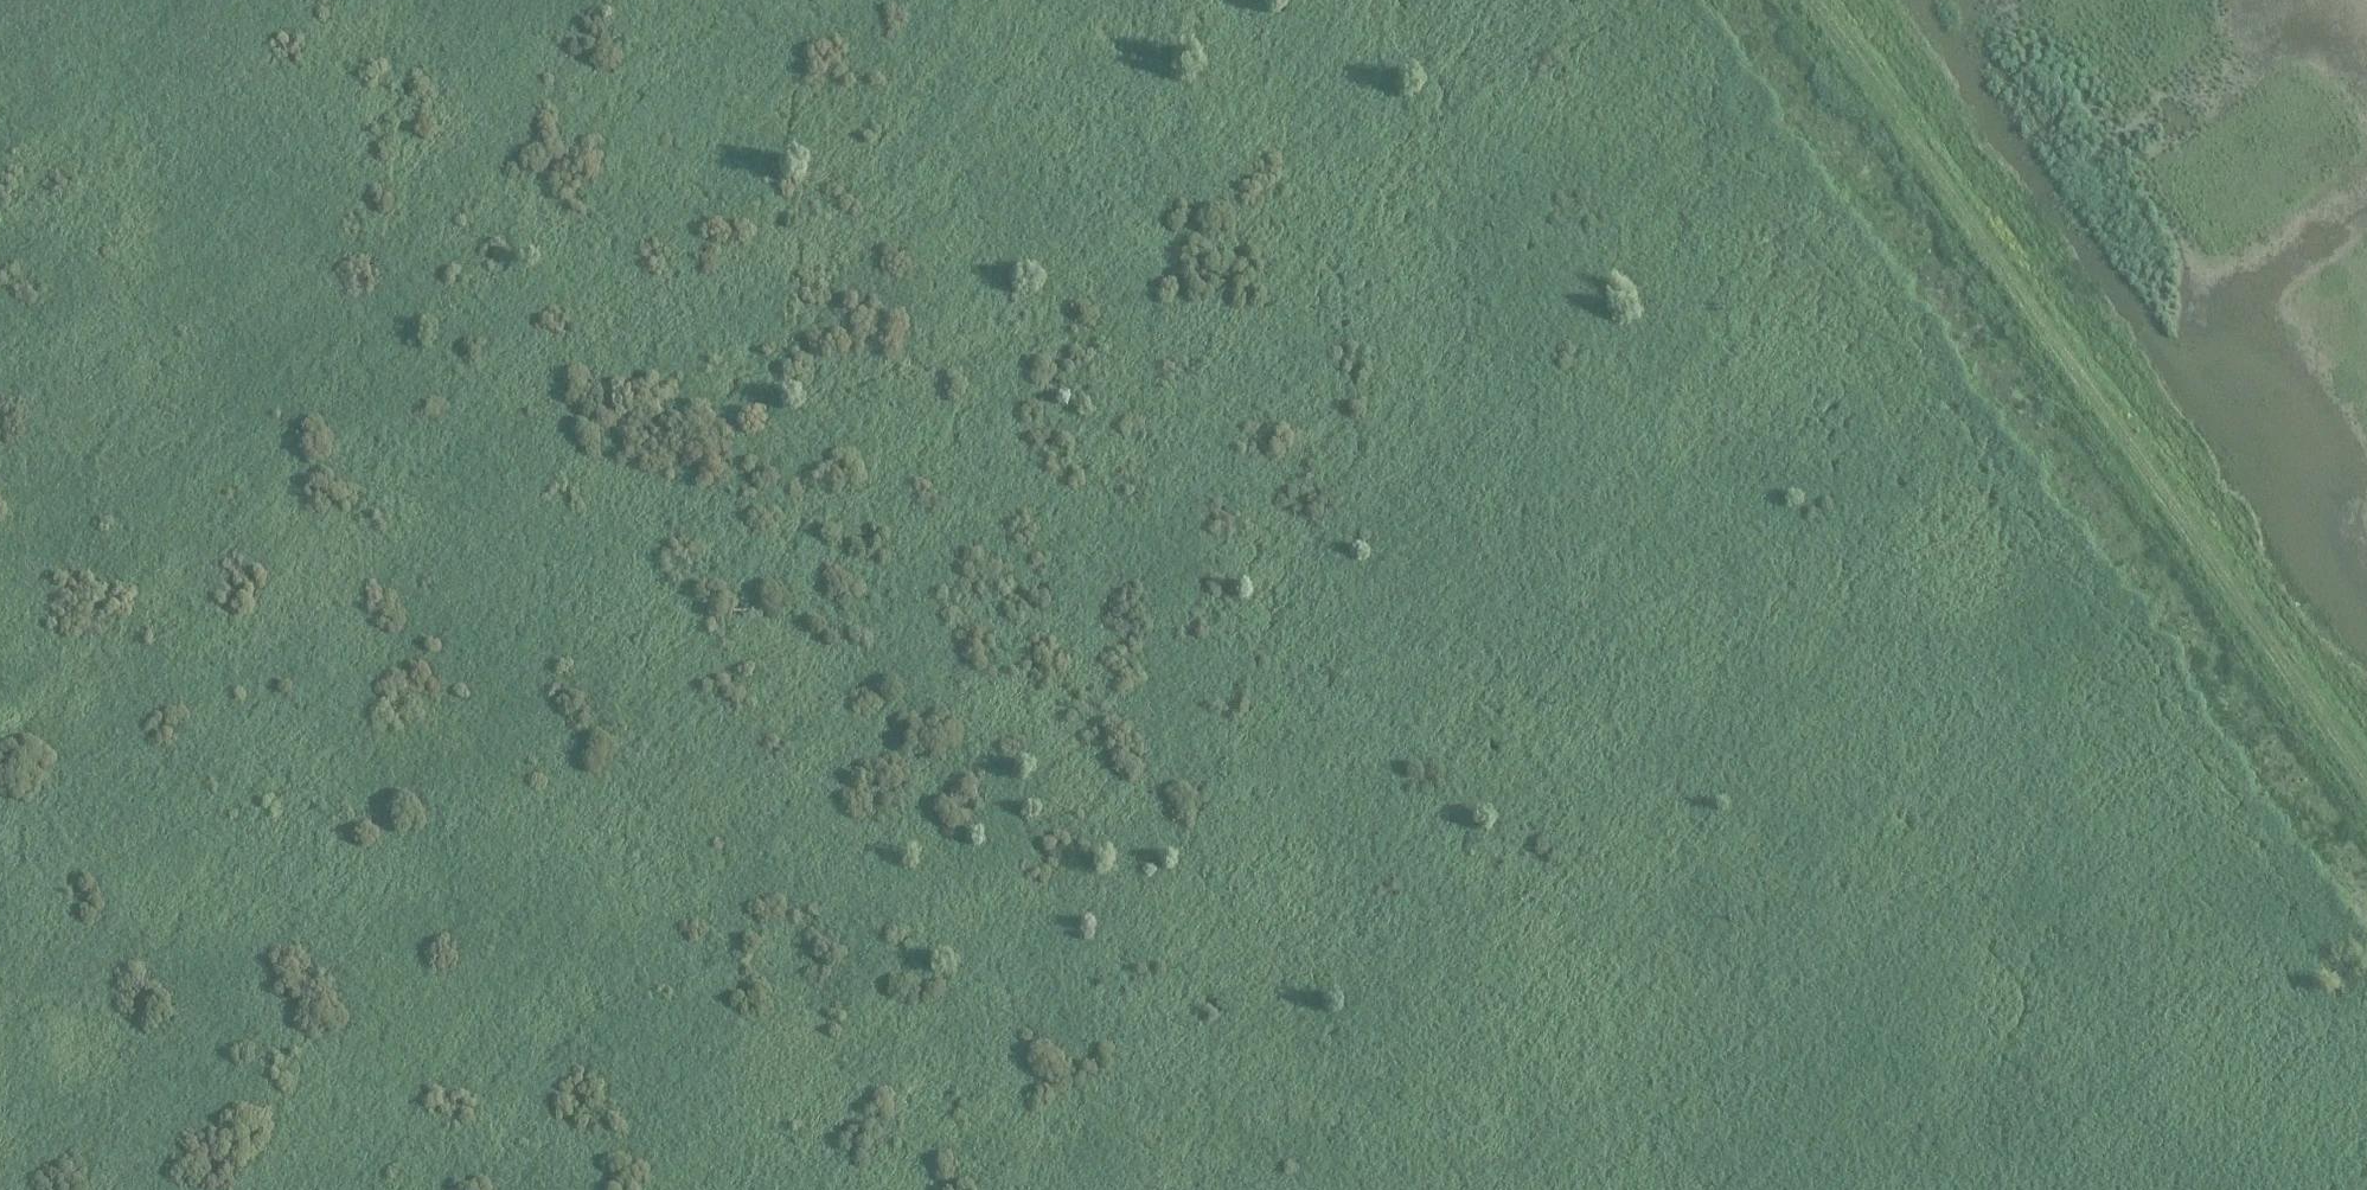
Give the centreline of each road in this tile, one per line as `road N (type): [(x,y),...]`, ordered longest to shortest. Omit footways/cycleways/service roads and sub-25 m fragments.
road 1 (track): [(1825,0),(2366,771)]

